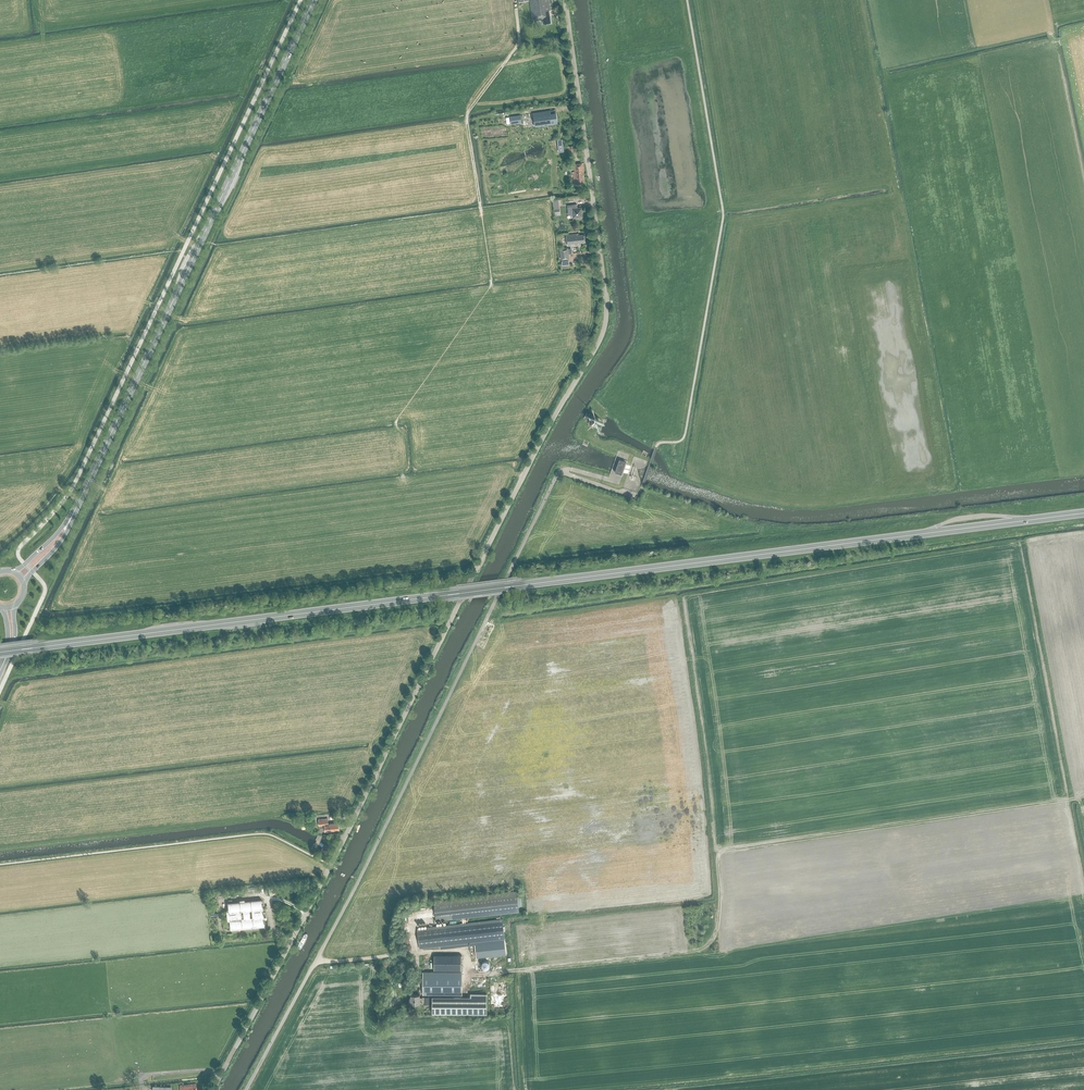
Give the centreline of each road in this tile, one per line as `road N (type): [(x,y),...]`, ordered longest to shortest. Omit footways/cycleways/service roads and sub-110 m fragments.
road 1 (unclassified): [(231,1056),(603,331),(566,0)]
road 2 (trunk): [(0,652),(1083,513)]
road 3 (unclassified): [(246,1089),(555,480)]
road 4 (secondary): [(314,0),(68,525)]

